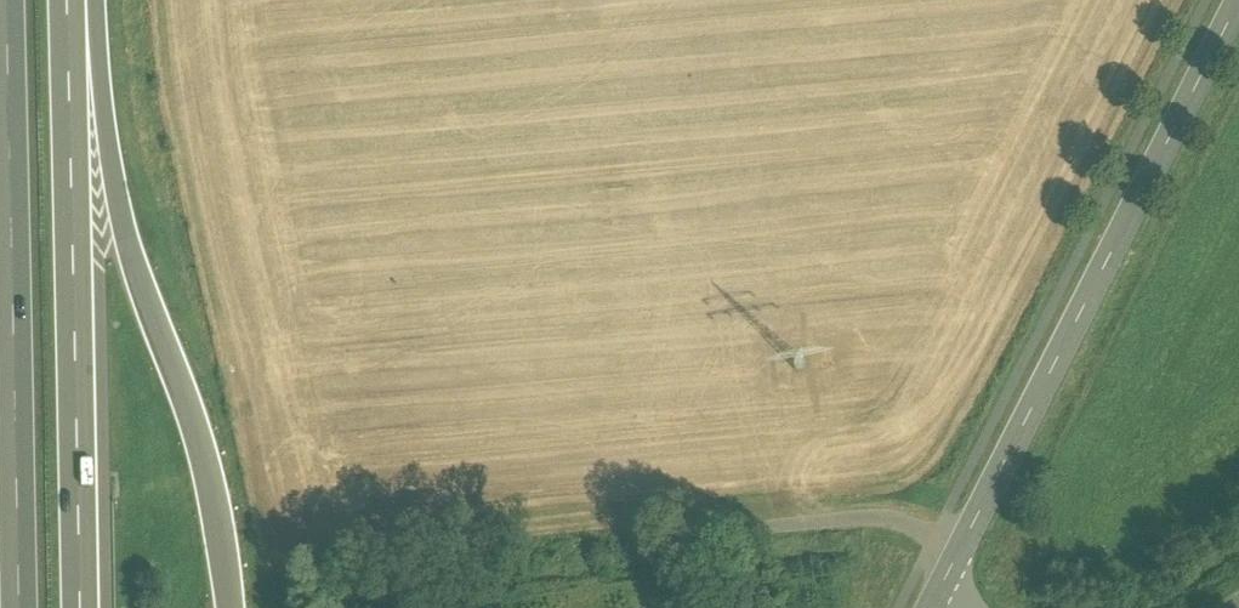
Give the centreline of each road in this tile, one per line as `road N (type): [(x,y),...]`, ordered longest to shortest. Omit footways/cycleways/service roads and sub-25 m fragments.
road 1 (tertiary): [(930,607),(1238,4)]
road 2 (motorway): [(91,607),(80,0)]
road 3 (motorway): [(0,204),(9,607)]

